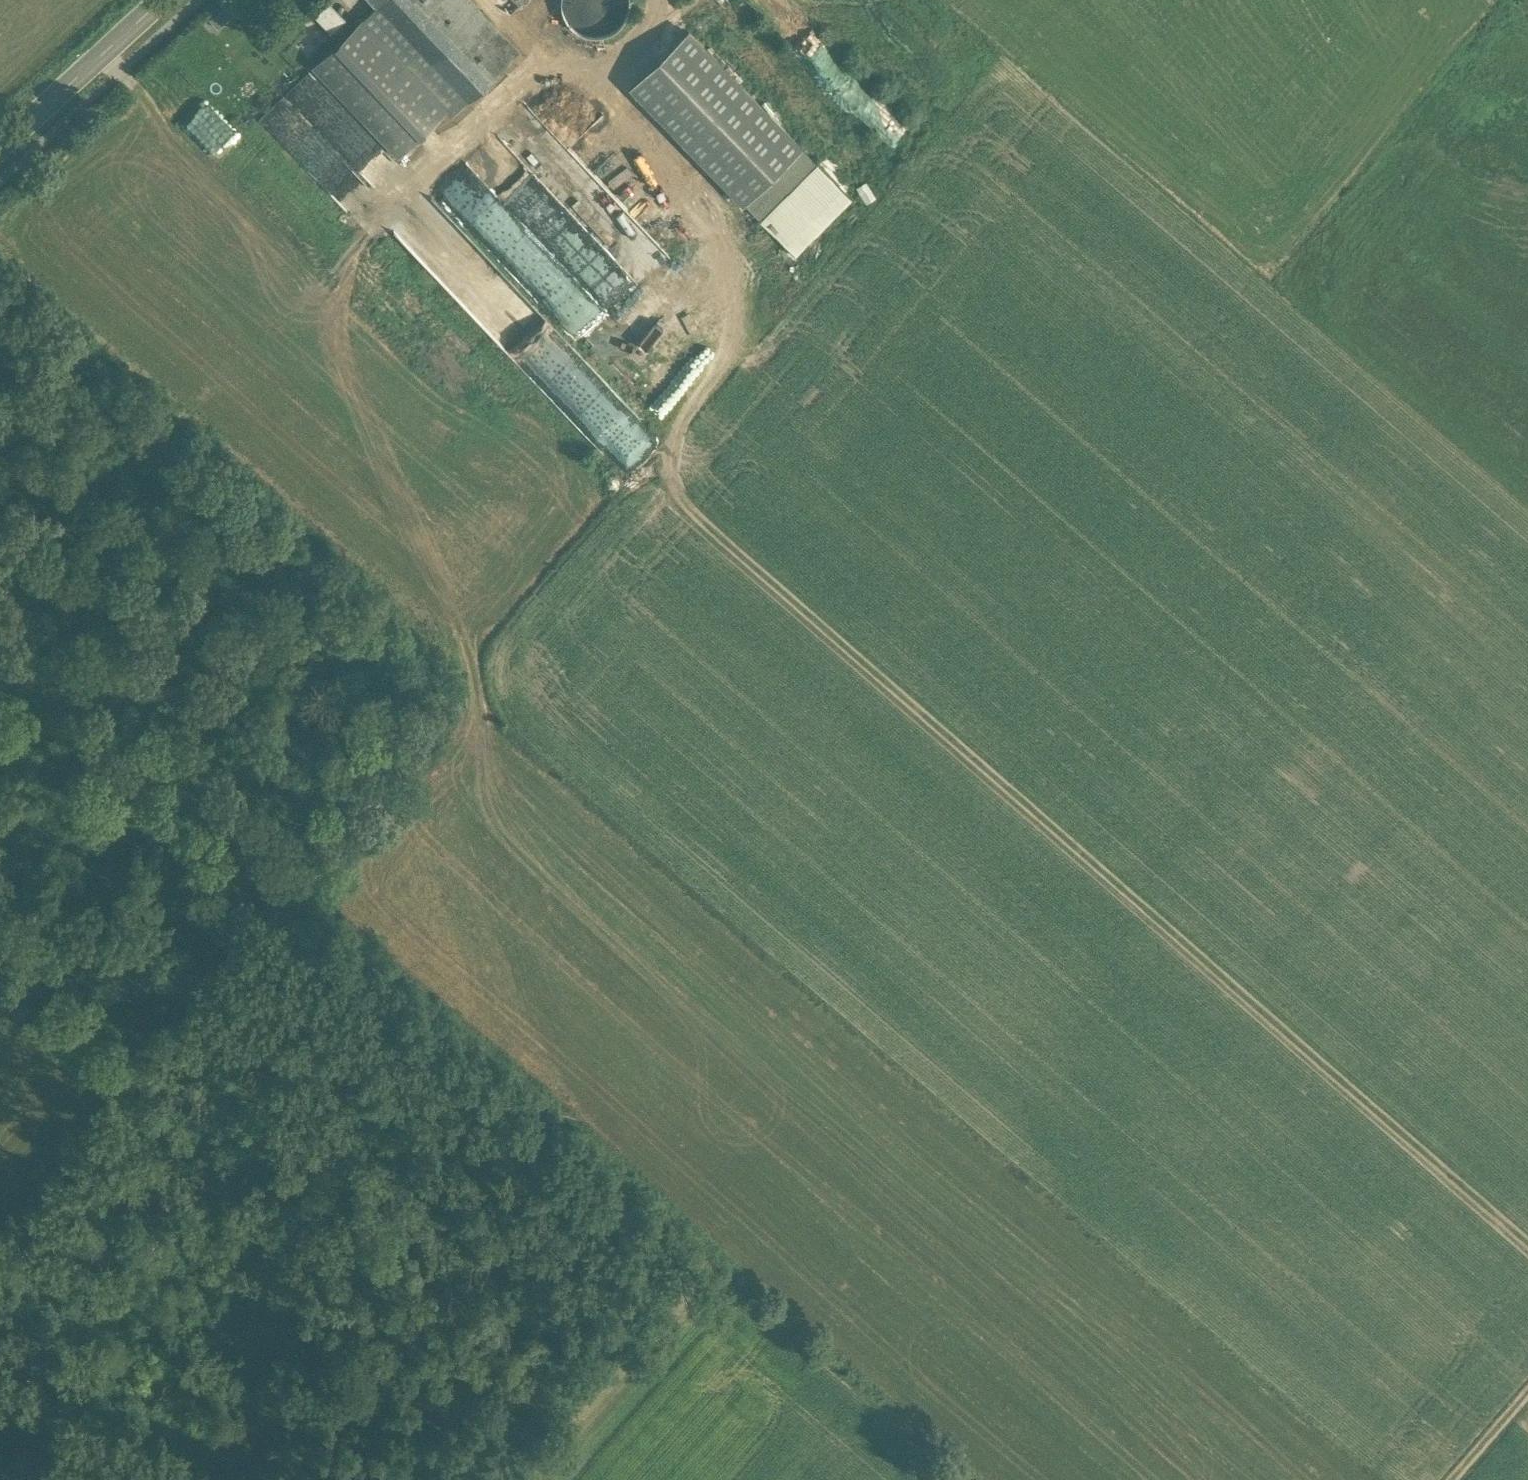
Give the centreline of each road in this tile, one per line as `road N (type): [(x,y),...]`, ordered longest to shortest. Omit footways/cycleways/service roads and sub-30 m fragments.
road 1 (track): [(1527,1242),(669,487),(663,456),(686,411),(753,342),(760,306),(676,172),(597,72)]
road 2 (tertiary): [(152,0),(0,137)]
road 3 (track): [(708,383),(680,354),(672,334),(677,312),(690,292),(733,265)]

